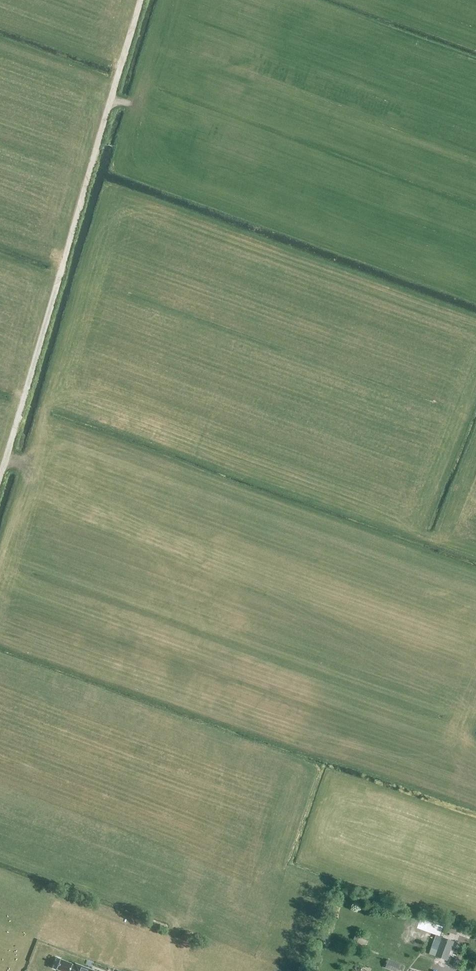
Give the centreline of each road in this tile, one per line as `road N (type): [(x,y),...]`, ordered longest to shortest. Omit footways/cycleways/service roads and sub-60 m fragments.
road 1 (track): [(0,873),(146,926),(171,947),(180,970)]

